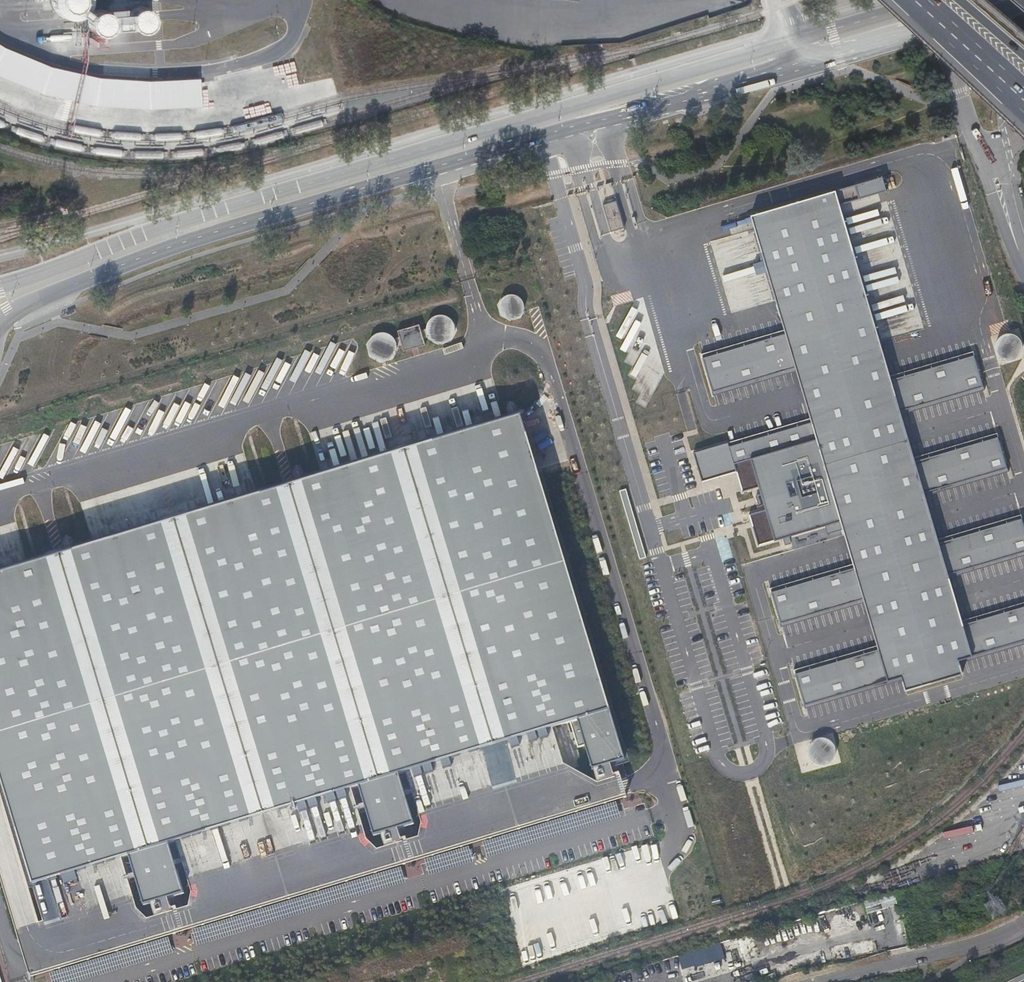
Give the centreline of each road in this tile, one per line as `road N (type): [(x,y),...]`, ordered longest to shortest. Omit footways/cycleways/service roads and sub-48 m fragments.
road 1 (secondary): [(0,319),(181,245),(799,63)]
road 2 (secondary): [(793,41),(0,285)]
road 3 (unclassified): [(920,27),(946,63),(1023,263)]
road 4 (unclassified): [(1023,922),(974,945),(805,981)]
road 5 (motorway): [(902,0),(1023,110)]
road 6 (secondary): [(934,0),(793,41)]
road 7 (secondary): [(799,63),(920,27)]

